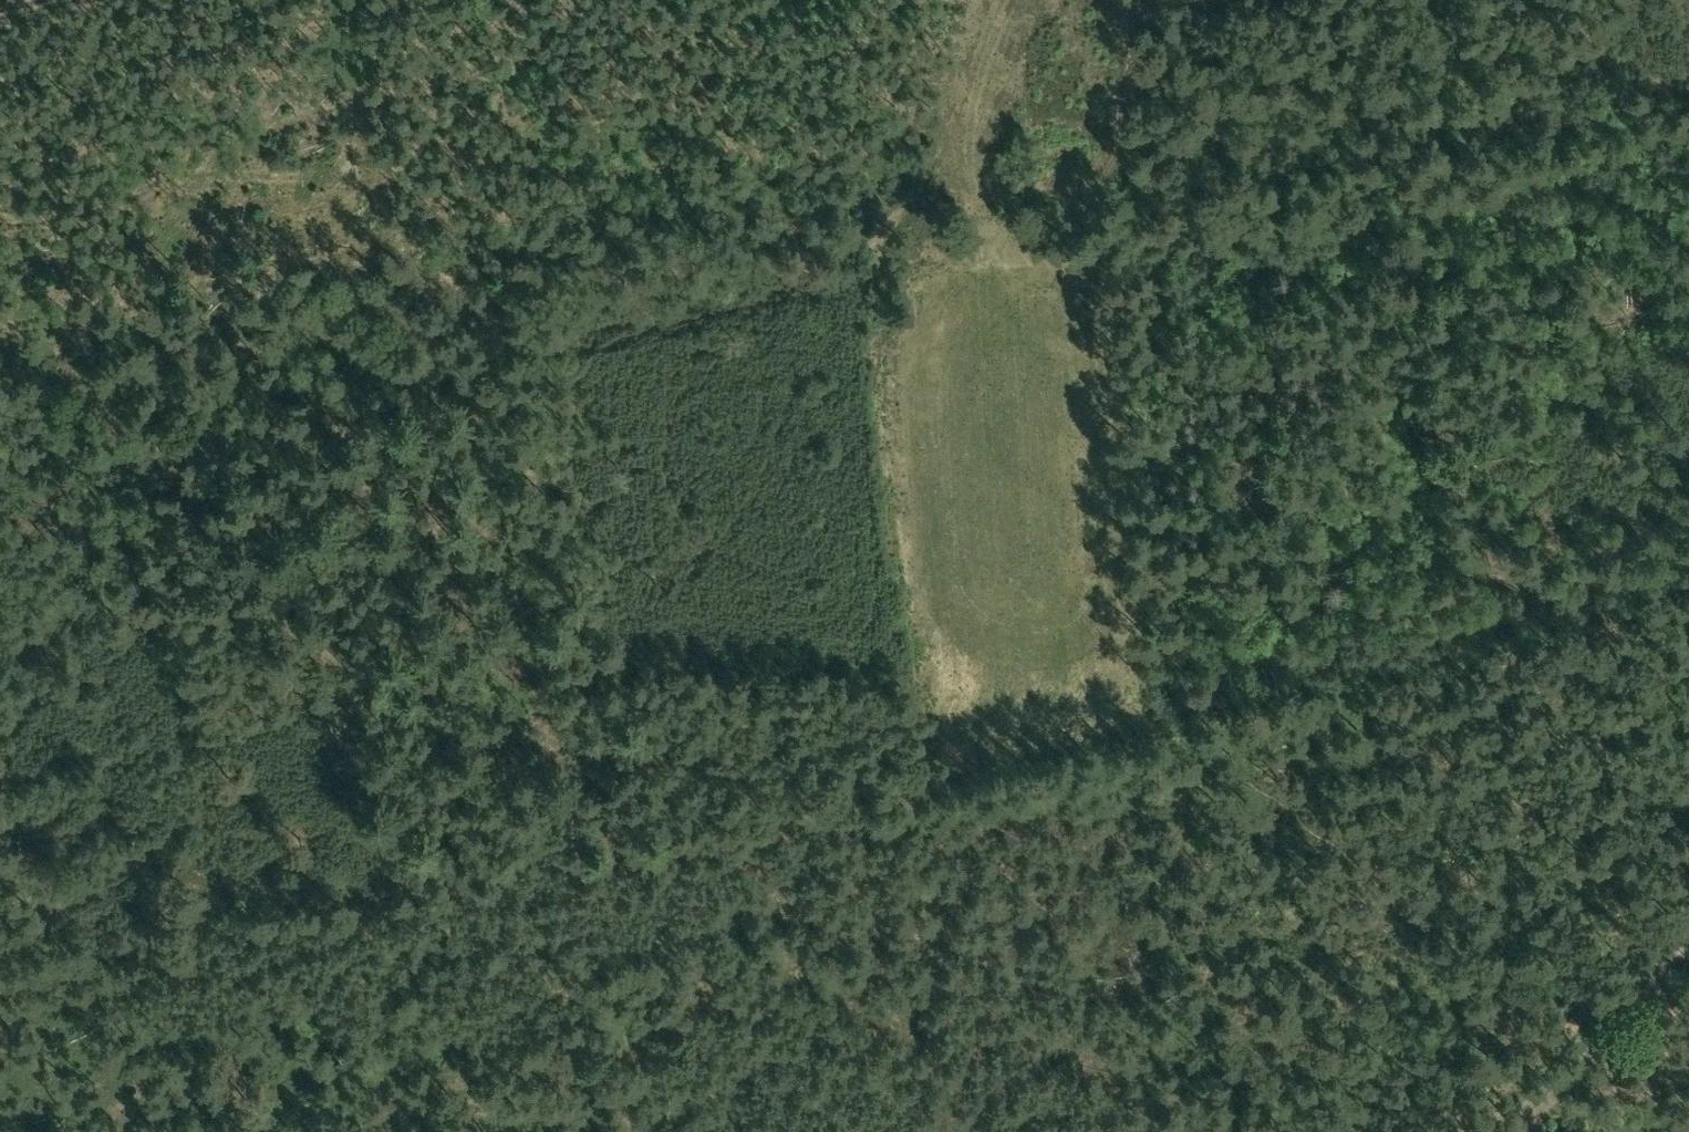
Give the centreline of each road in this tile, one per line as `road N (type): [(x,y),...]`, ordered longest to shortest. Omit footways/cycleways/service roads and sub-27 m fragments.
road 1 (track): [(1140,0),(1087,249),(1070,265)]
road 2 (track): [(1540,1131),(1688,950)]
road 3 (track): [(124,0),(0,29)]

